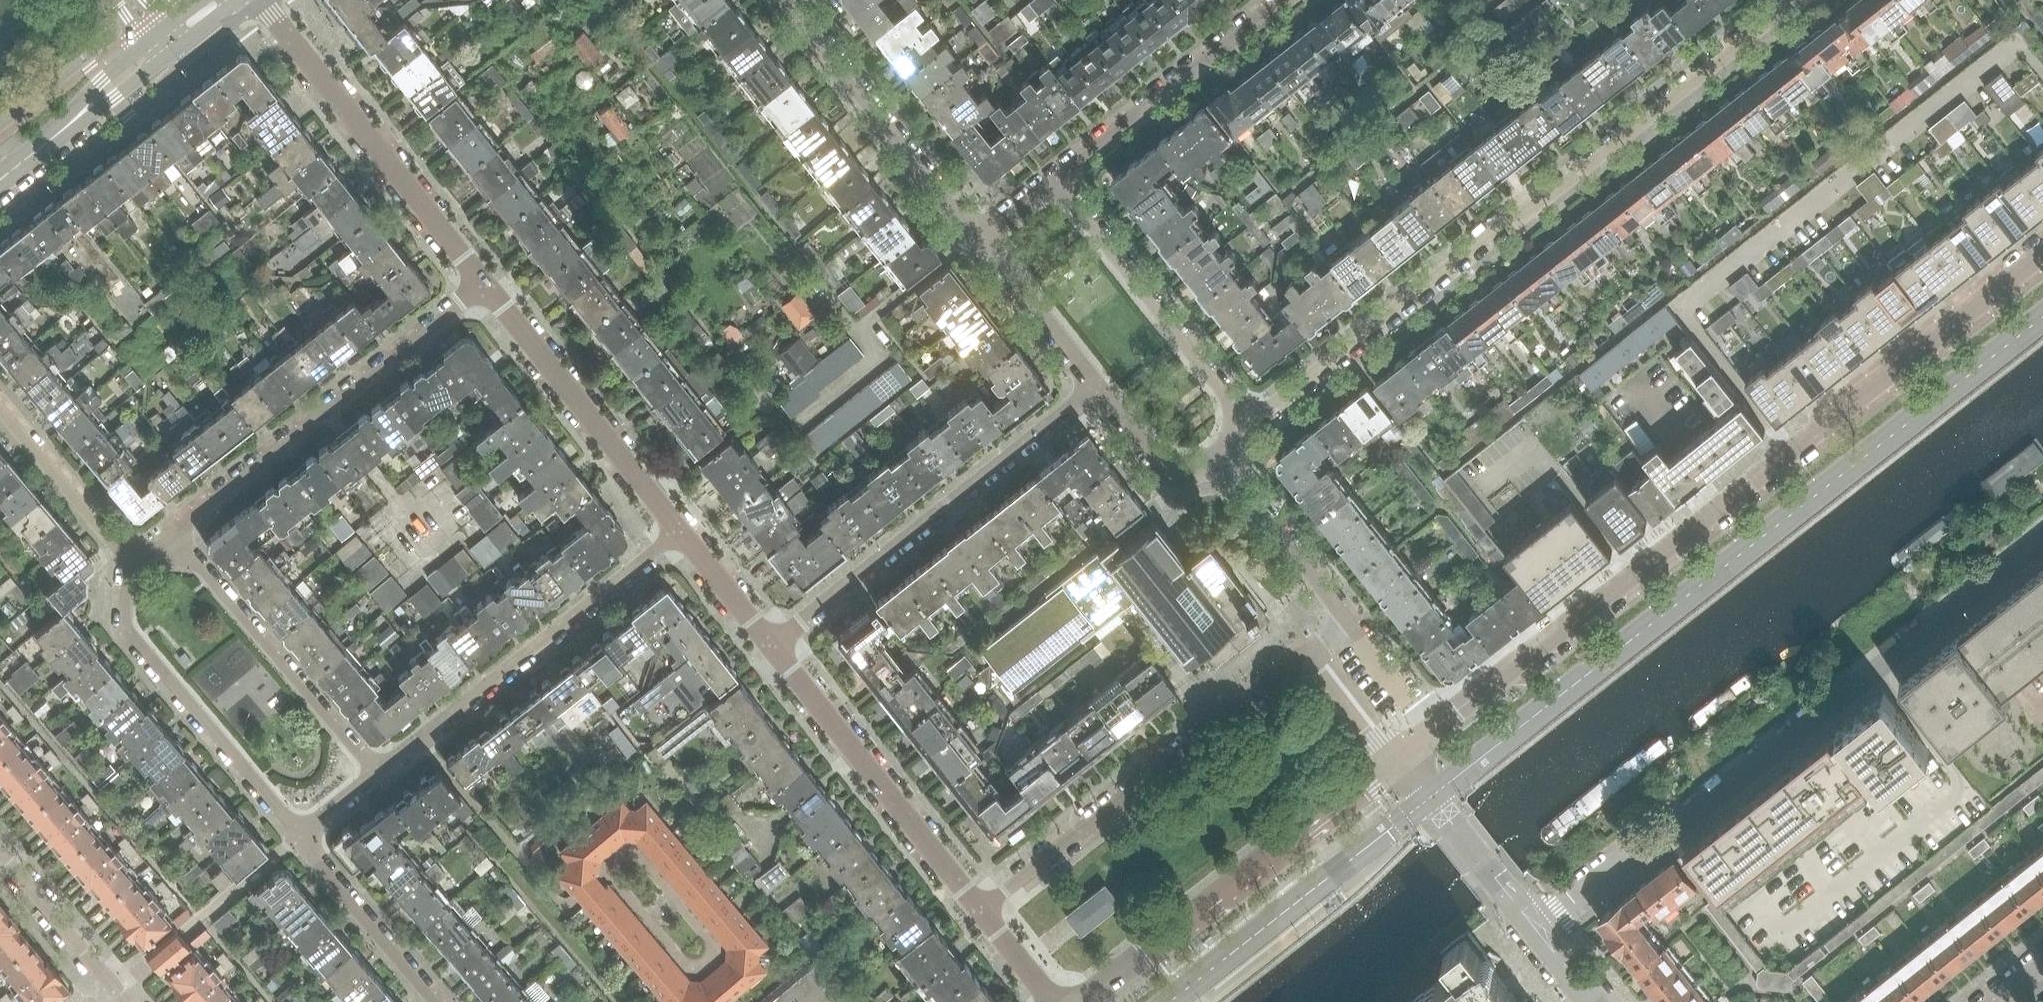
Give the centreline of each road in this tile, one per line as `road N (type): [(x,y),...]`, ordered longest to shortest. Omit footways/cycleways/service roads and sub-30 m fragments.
road 1 (residential): [(2042,243),(1434,729)]
road 2 (residential): [(1786,0),(1779,13),(1249,424)]
road 3 (residential): [(1540,935),(2042,539)]
road 4 (residential): [(979,909),(1312,651)]
road 5 (residential): [(1096,385),(769,648)]
road 6 (residential): [(171,535),(481,286)]
road 7 (residential): [(374,774),(684,531)]
road 8 (unclassified): [(1398,756),(1112,983)]
road 9 (residential): [(481,286),(261,0)]
road 10 (residential): [(129,560),(125,629),(301,833)]
road 11 (residential): [(979,909),(769,648)]
road 12 (residential): [(684,531),(481,286)]
road 13 (residential): [(1058,175),(1249,424)]
road 14 (residential): [(374,774),(171,535)]
road 15 (residential): [(786,0),(975,238)]
road 16 (residential): [(1058,175),(1284,0)]
road 17 (residential): [(1312,651),(1349,622),(1221,460)]
road 18 (unclassified): [(1540,935),(1398,756)]
road 19 (residential): [(432,1001),(320,868),(301,833)]
road 20 (tertiary): [(0,178),(163,45)]
road 21 (residential): [(0,409),(129,560)]
road 22 (residential): [(1096,385),(975,238)]
road 23 (residential): [(0,853),(115,989)]
road 24 (residential): [(1221,460),(1183,470),(1157,461),(1096,385)]
road 25 (residential): [(179,934),(301,833)]
road 26 (residential): [(769,648),(684,531)]
road 27 (residential): [(1312,651),(1398,756)]

